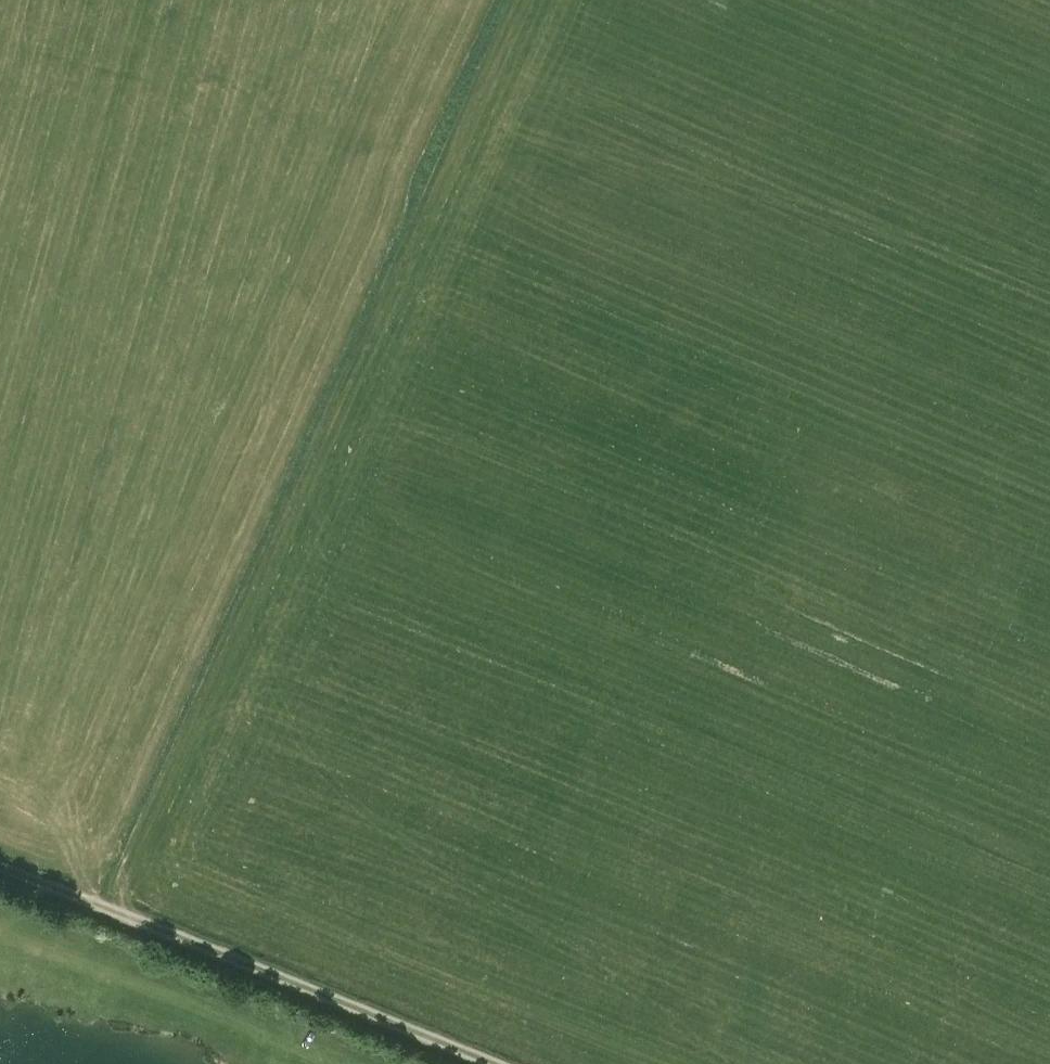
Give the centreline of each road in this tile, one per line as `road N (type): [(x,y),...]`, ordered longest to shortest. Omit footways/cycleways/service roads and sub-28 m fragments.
road 1 (track): [(0,855),(511,1063)]

